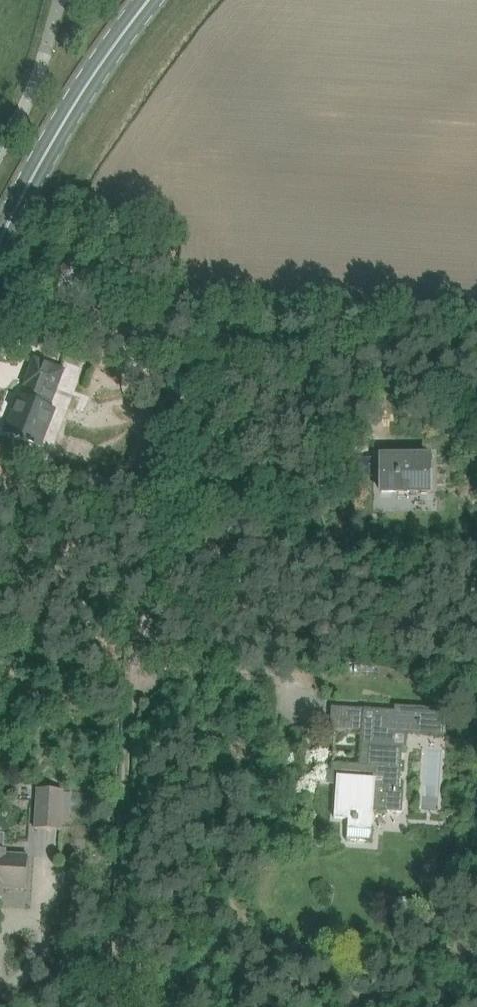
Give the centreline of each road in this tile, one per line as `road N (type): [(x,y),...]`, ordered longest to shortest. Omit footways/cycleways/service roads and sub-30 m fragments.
road 1 (residential): [(127,1006),(132,649)]
road 2 (secondary): [(0,250),(100,80),(161,0)]

